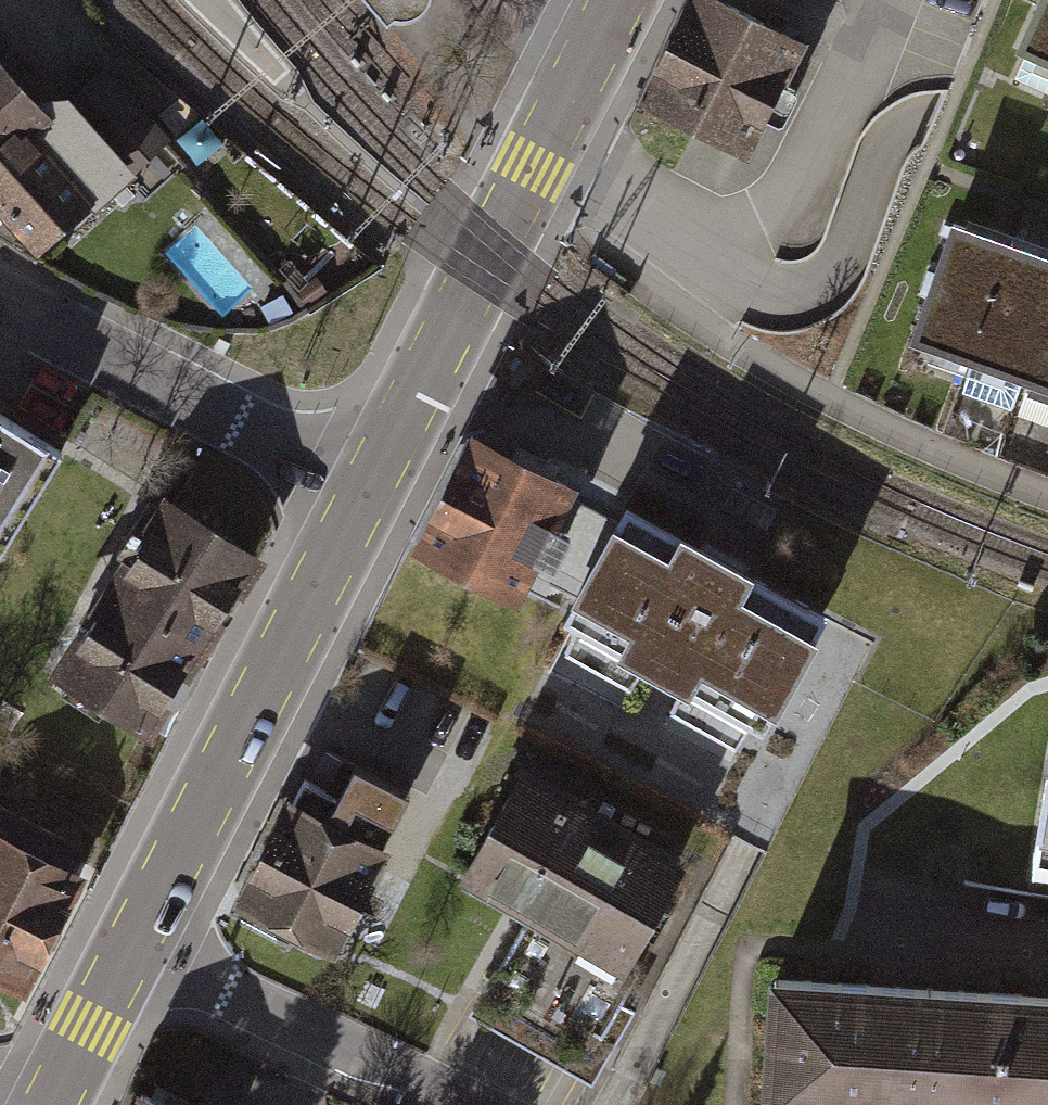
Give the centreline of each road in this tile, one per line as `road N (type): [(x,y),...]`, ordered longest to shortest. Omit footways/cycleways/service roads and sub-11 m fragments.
road 1 (residential): [(548,134),(713,250),(774,230),(880,0)]
road 2 (tertiary): [(132,945),(365,493)]
road 3 (tertiary): [(0,296),(365,493)]
road 4 (tertiary): [(365,493),(548,134)]
road 5 (residential): [(463,1104),(132,945)]
road 6 (tertiary): [(51,1104),(132,945)]
road 7 (tertiary): [(548,134),(614,8)]

